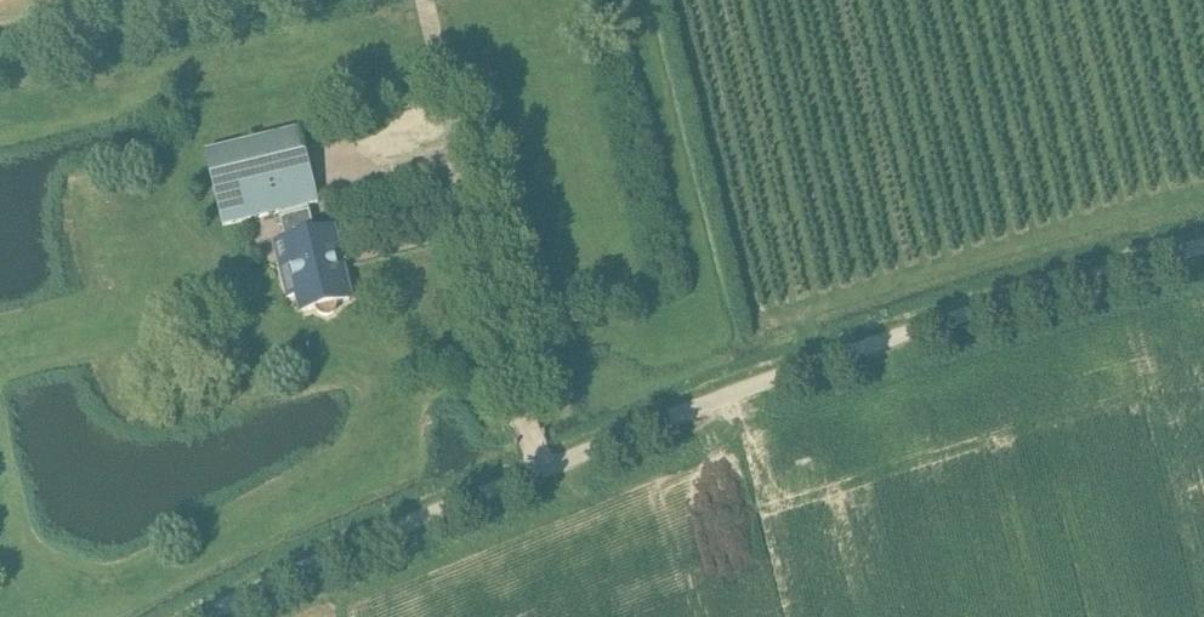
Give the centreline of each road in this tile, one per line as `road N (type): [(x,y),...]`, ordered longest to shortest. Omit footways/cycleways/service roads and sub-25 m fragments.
road 1 (unclassified): [(206,616),(391,530),(774,378),(1203,242)]

